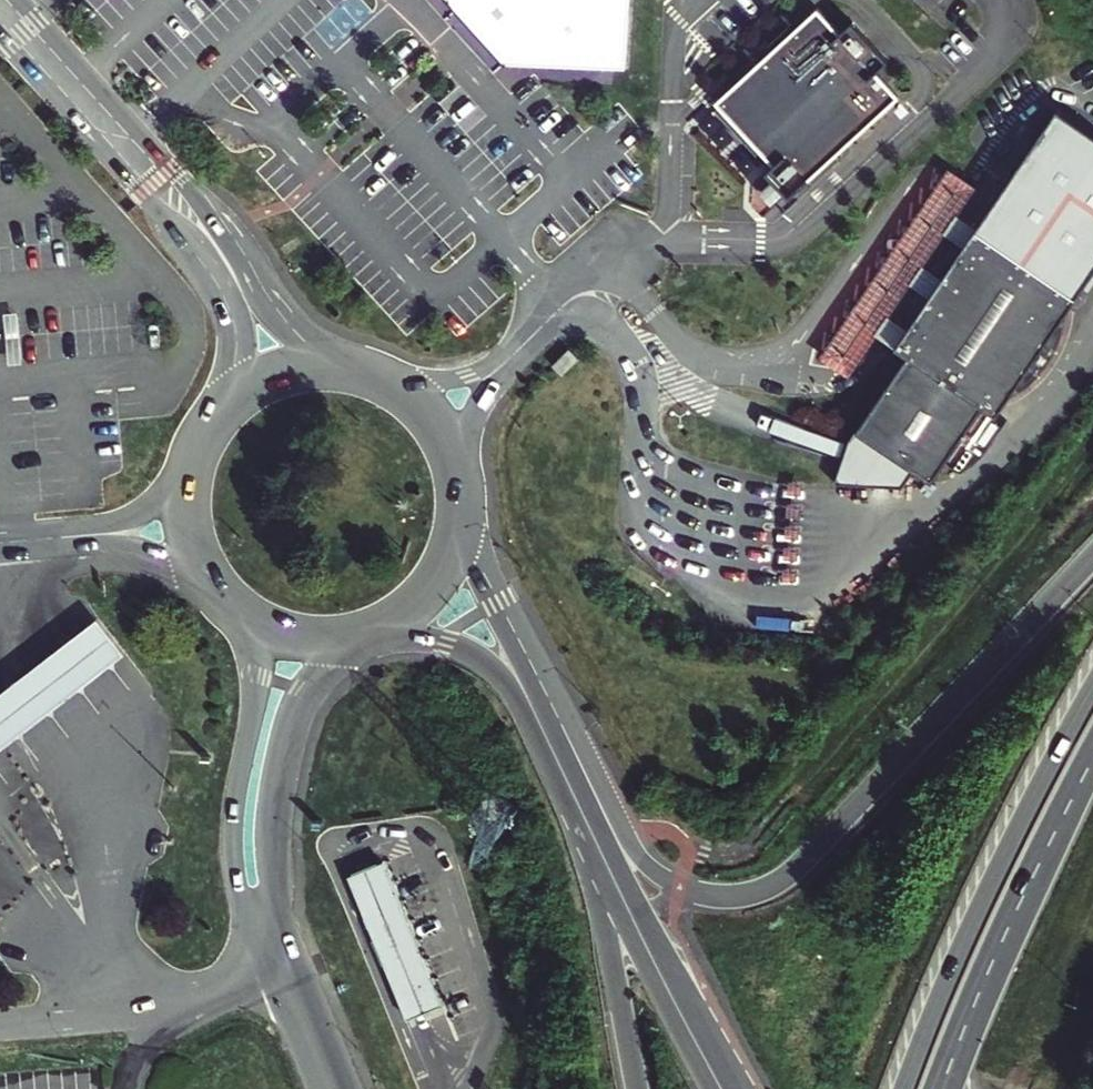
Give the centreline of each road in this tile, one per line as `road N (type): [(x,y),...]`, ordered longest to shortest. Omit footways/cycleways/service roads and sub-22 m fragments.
road 1 (trunk): [(1092,556),(803,864),(761,892),(721,899),(662,877),(629,843),(567,737)]
road 2 (tertiary): [(355,367),(324,354),(276,314),(194,193),(20,0)]
road 3 (residential): [(234,607),(257,691),(238,799),(236,865),(318,1088)]
road 4 (residential): [(354,1088),(278,901),(266,842),(288,713),(338,640)]
road 5 (tertiary): [(0,35),(215,275),(229,356),(211,424)]
road 6 (trunk): [(1092,690),(996,875),(905,1088)]
road 7 (tertiary): [(738,1088),(616,857),(567,737)]
road 8 (tertiary): [(360,636),(421,638),(484,664),(521,710),(580,831)]
road 9 (tertiary): [(580,831),(710,1088)]
road 10 (trunk): [(580,831),(637,1088)]
road 11 (tertiary): [(567,737),(501,605),(463,502)]
road 12 (trunk): [(931,1088),(1013,900)]
road 13 (tertiary): [(211,424),(191,465),(186,509),(196,553),(234,607)]
road 14 (trunk): [(950,1088),(1013,900)]
road 15 (tertiary): [(463,502),(455,456),(433,416),(398,385),(355,367)]
road 16 (tertiary): [(360,636),(401,618),(434,588),(456,548),(463,502)]
road 17 (trunk): [(1013,900),(1092,742)]
road 18 (tertiary): [(355,367),(308,365),(263,378),(211,424)]

